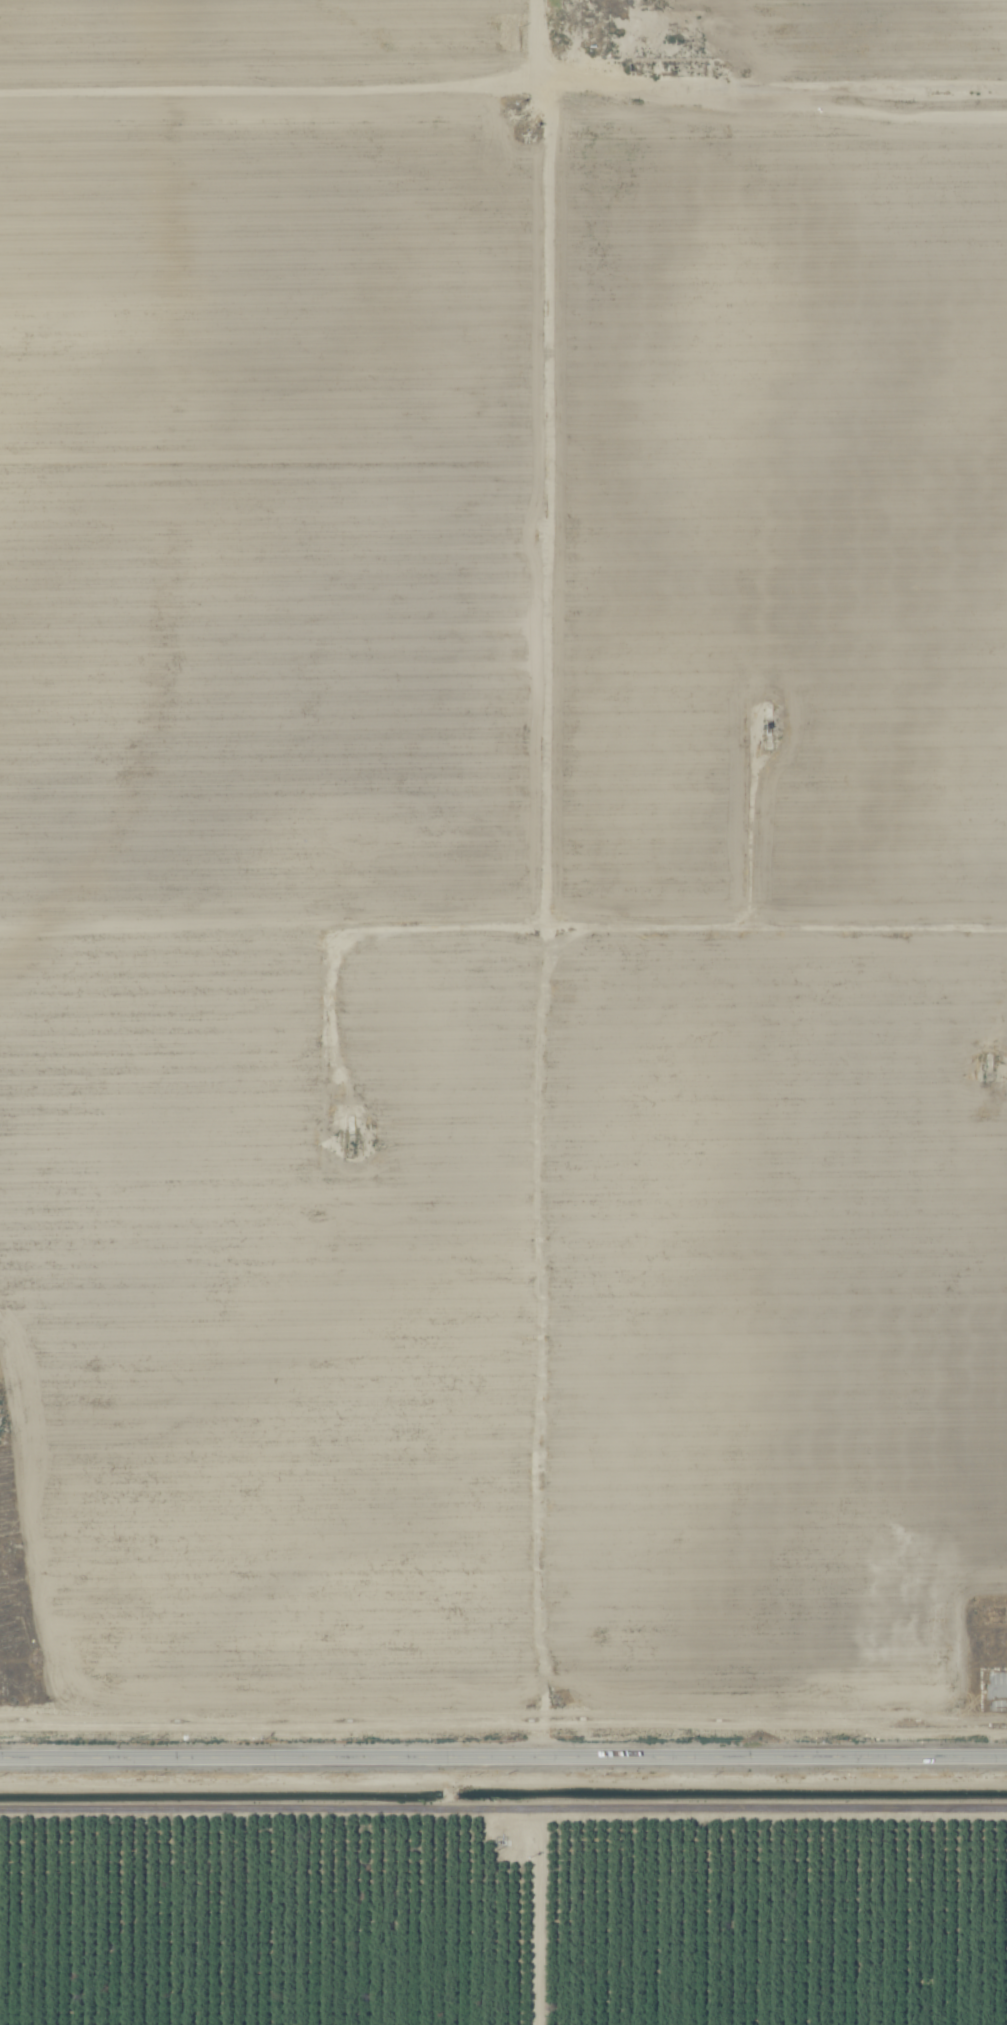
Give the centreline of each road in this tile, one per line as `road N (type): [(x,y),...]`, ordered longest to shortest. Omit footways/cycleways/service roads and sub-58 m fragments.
road 1 (secondary): [(0,1758),(1006,1757)]

